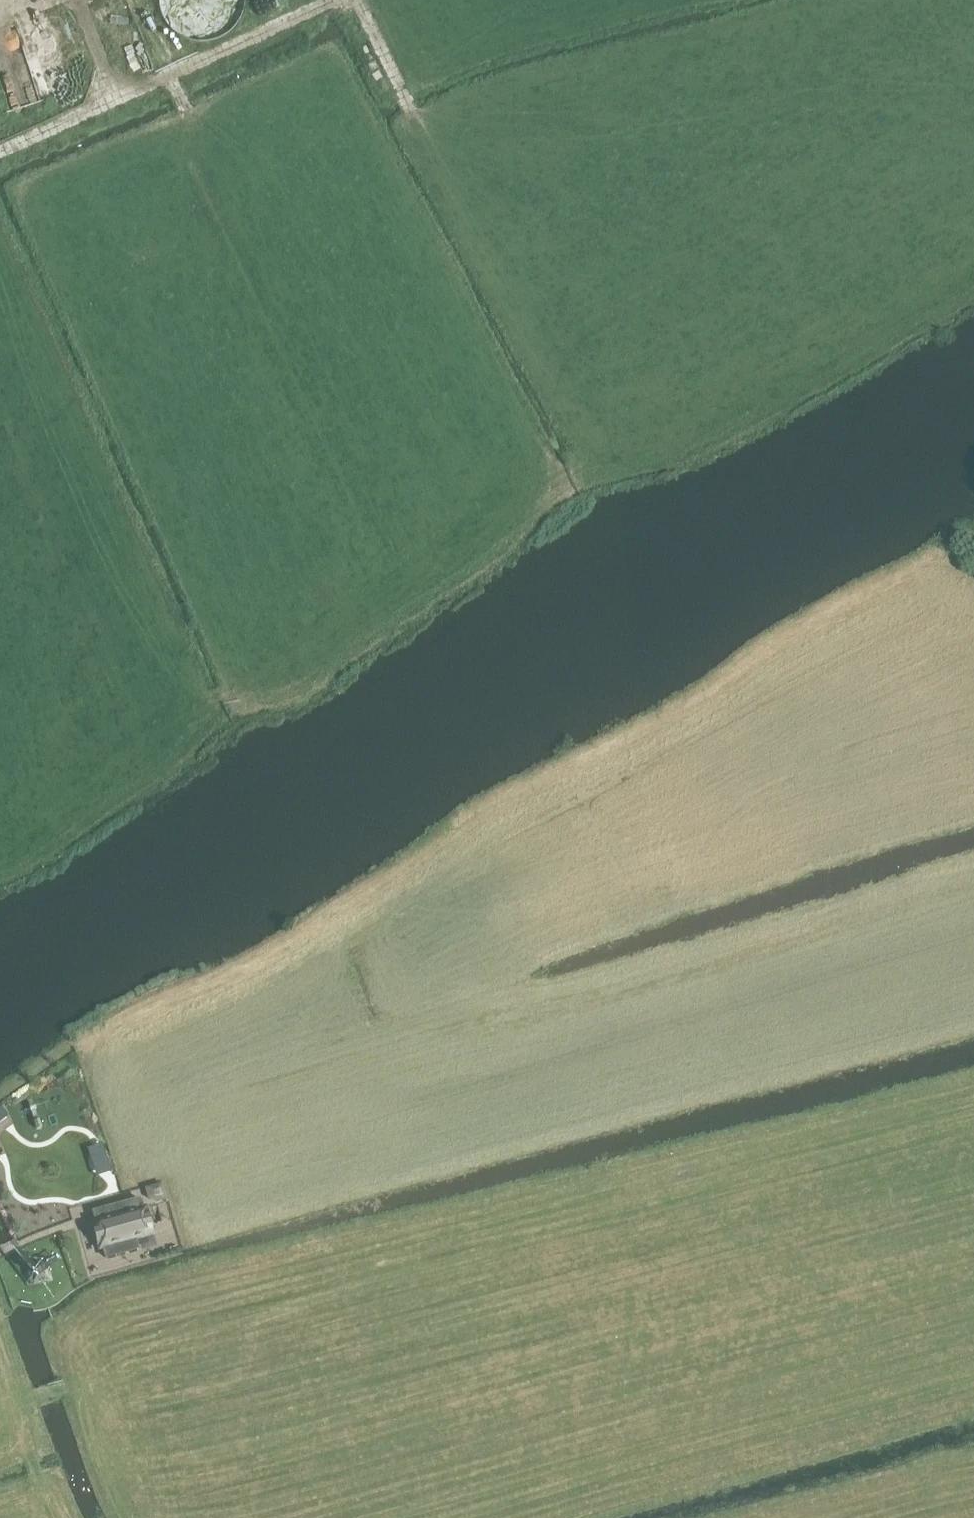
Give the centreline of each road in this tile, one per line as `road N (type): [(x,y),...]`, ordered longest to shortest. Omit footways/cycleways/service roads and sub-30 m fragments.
road 1 (track): [(0,1336),(70,1517)]

